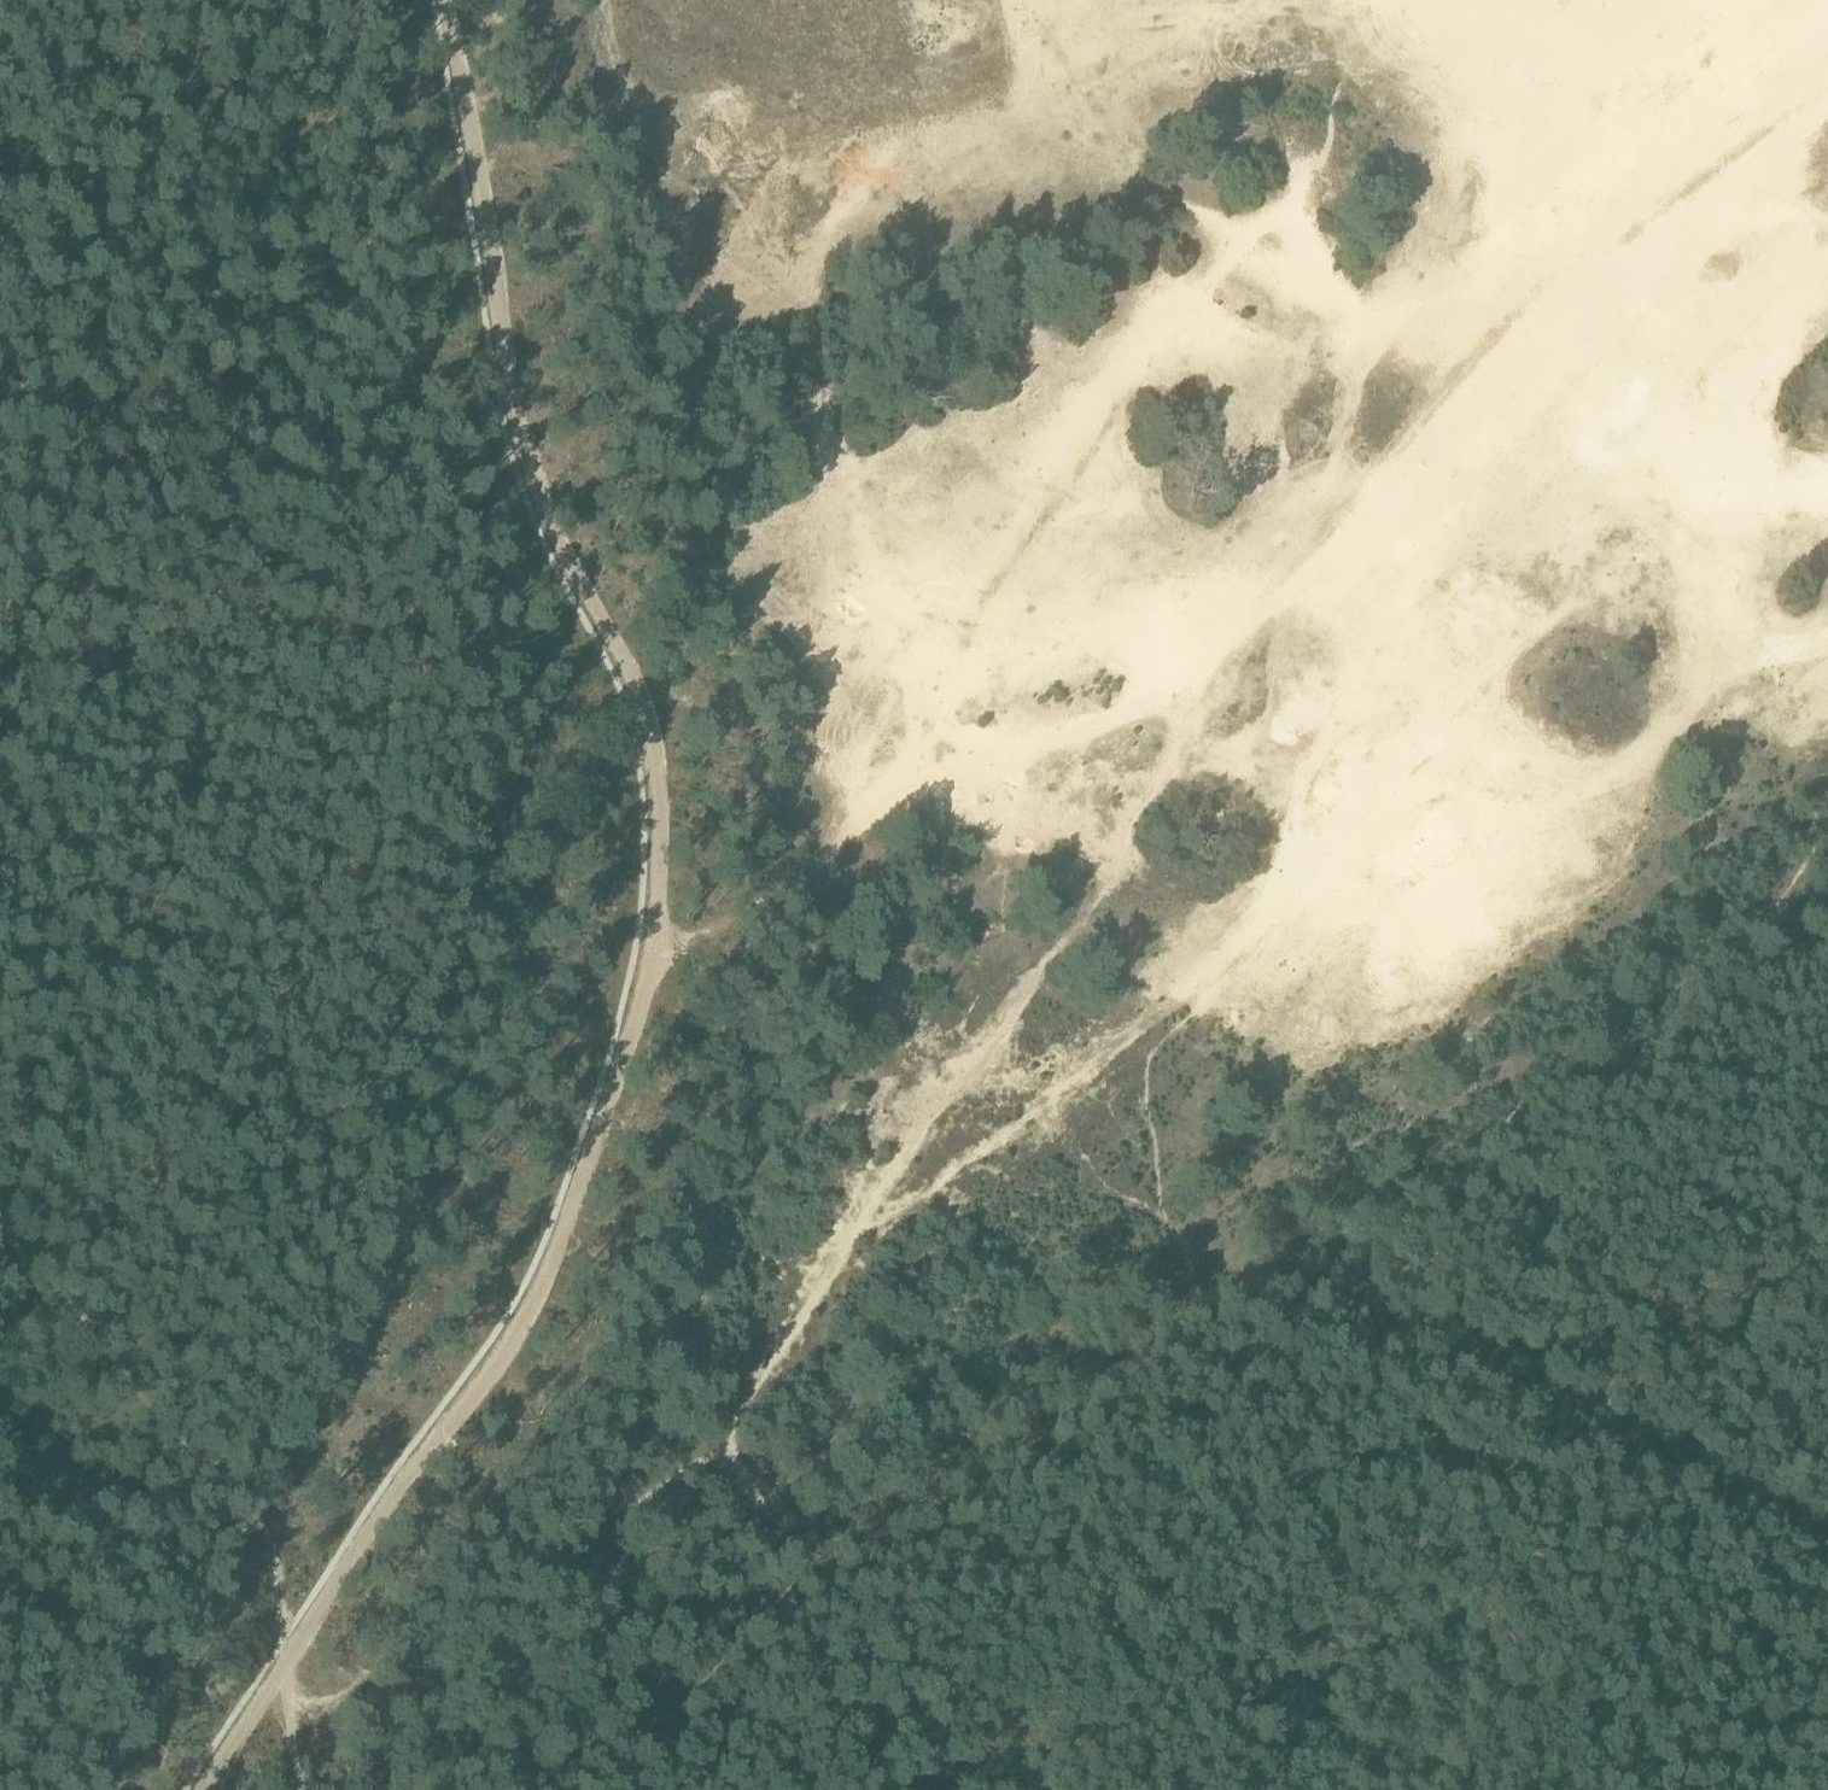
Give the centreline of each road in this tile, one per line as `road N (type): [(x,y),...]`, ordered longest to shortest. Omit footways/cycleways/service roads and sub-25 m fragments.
road 1 (track): [(1827,90),(1493,381),(1109,904),(941,1087),(730,1442)]
road 2 (track): [(0,1220),(280,1561),(273,1652)]

